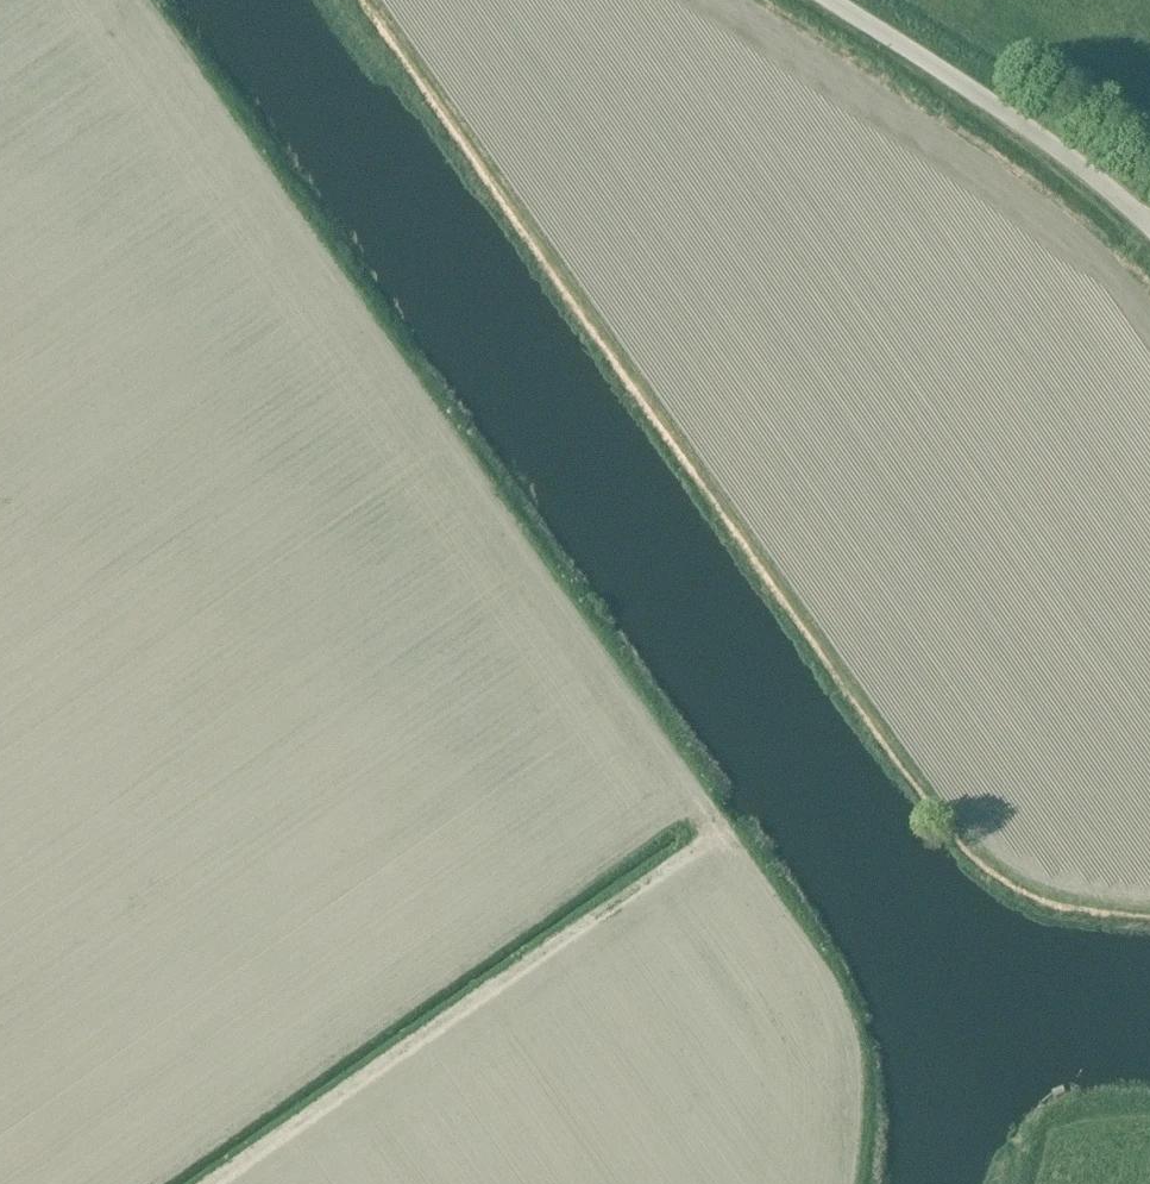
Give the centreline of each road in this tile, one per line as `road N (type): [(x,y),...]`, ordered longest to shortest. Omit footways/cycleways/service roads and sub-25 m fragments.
road 1 (unclassified): [(1149,223),(1057,143),(834,0)]

